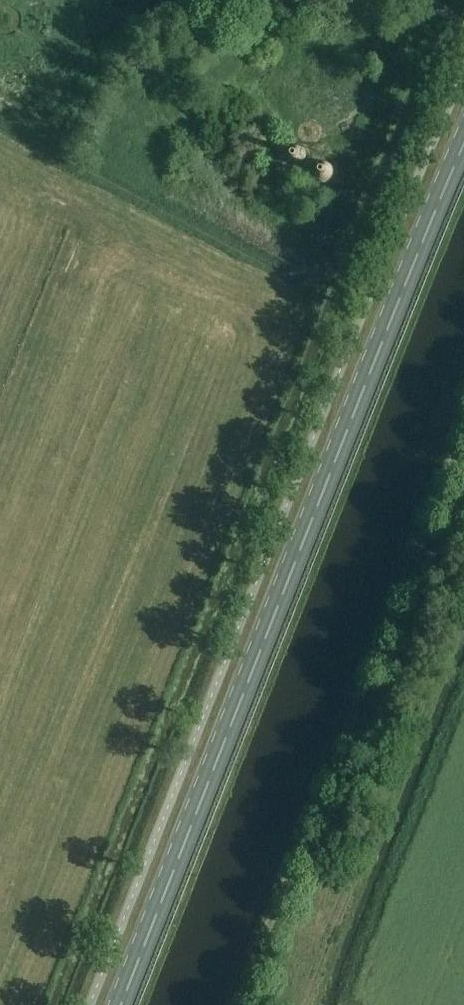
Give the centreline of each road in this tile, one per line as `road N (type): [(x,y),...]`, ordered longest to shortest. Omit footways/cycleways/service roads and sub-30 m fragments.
road 1 (primary): [(118,1004),(463,129)]
road 2 (track): [(463,440),(239,1004)]

